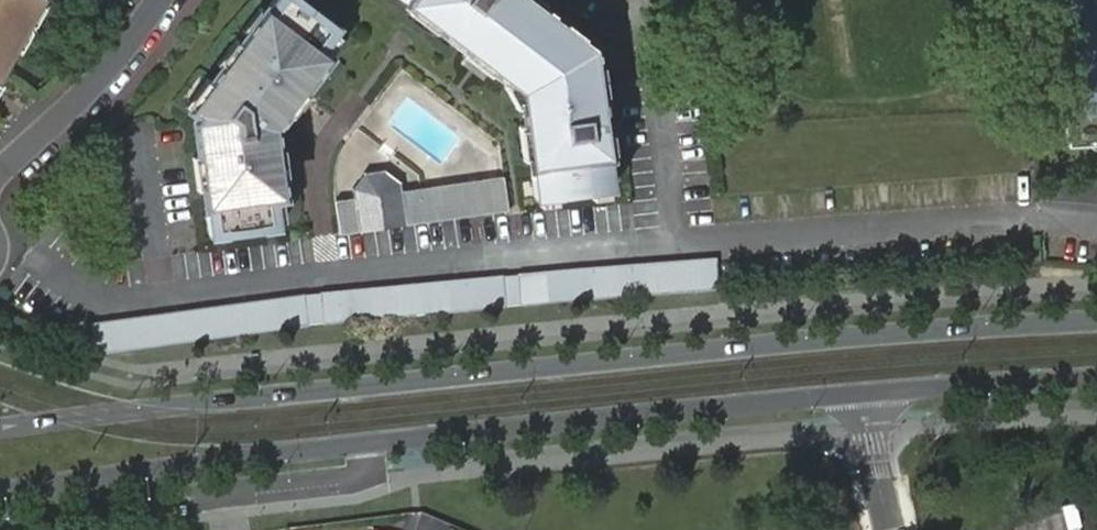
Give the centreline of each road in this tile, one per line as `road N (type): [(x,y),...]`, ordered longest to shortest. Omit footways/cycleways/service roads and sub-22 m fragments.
road 1 (secondary): [(1096,319),(689,351),(0,428)]
road 2 (secondary): [(0,491),(861,392)]
road 3 (residential): [(166,0),(91,87),(0,171)]
road 4 (secondary): [(861,392),(1096,379)]
road 5 (residential): [(893,529),(861,392)]

